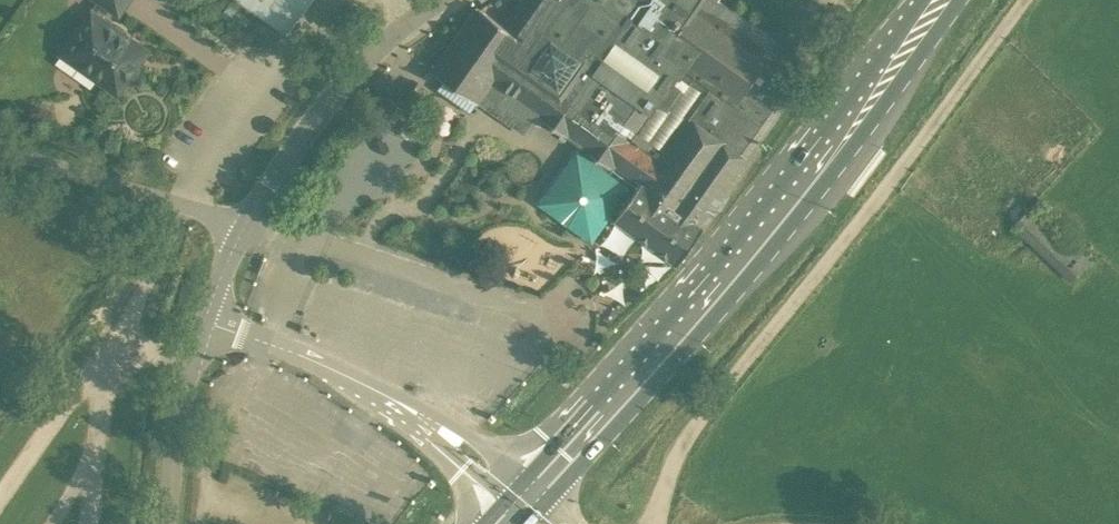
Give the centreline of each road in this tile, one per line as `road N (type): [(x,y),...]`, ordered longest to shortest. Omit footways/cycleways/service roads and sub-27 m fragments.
road 1 (track): [(663,523),(678,456),(704,410),(1021,0)]
road 2 (primary): [(537,488),(721,282),(939,0)]
road 3 (unclassified): [(243,229),(332,91),(440,0)]
road 4 (unclassified): [(0,149),(243,229)]
road 5 (unclassified): [(419,415),(331,369),(203,322)]
road 6 (unclassified): [(163,523),(179,397),(203,322)]
road 7 (unclassified): [(537,488),(468,436),(419,415)]
road 8 (unclassified): [(419,415),(519,508)]

